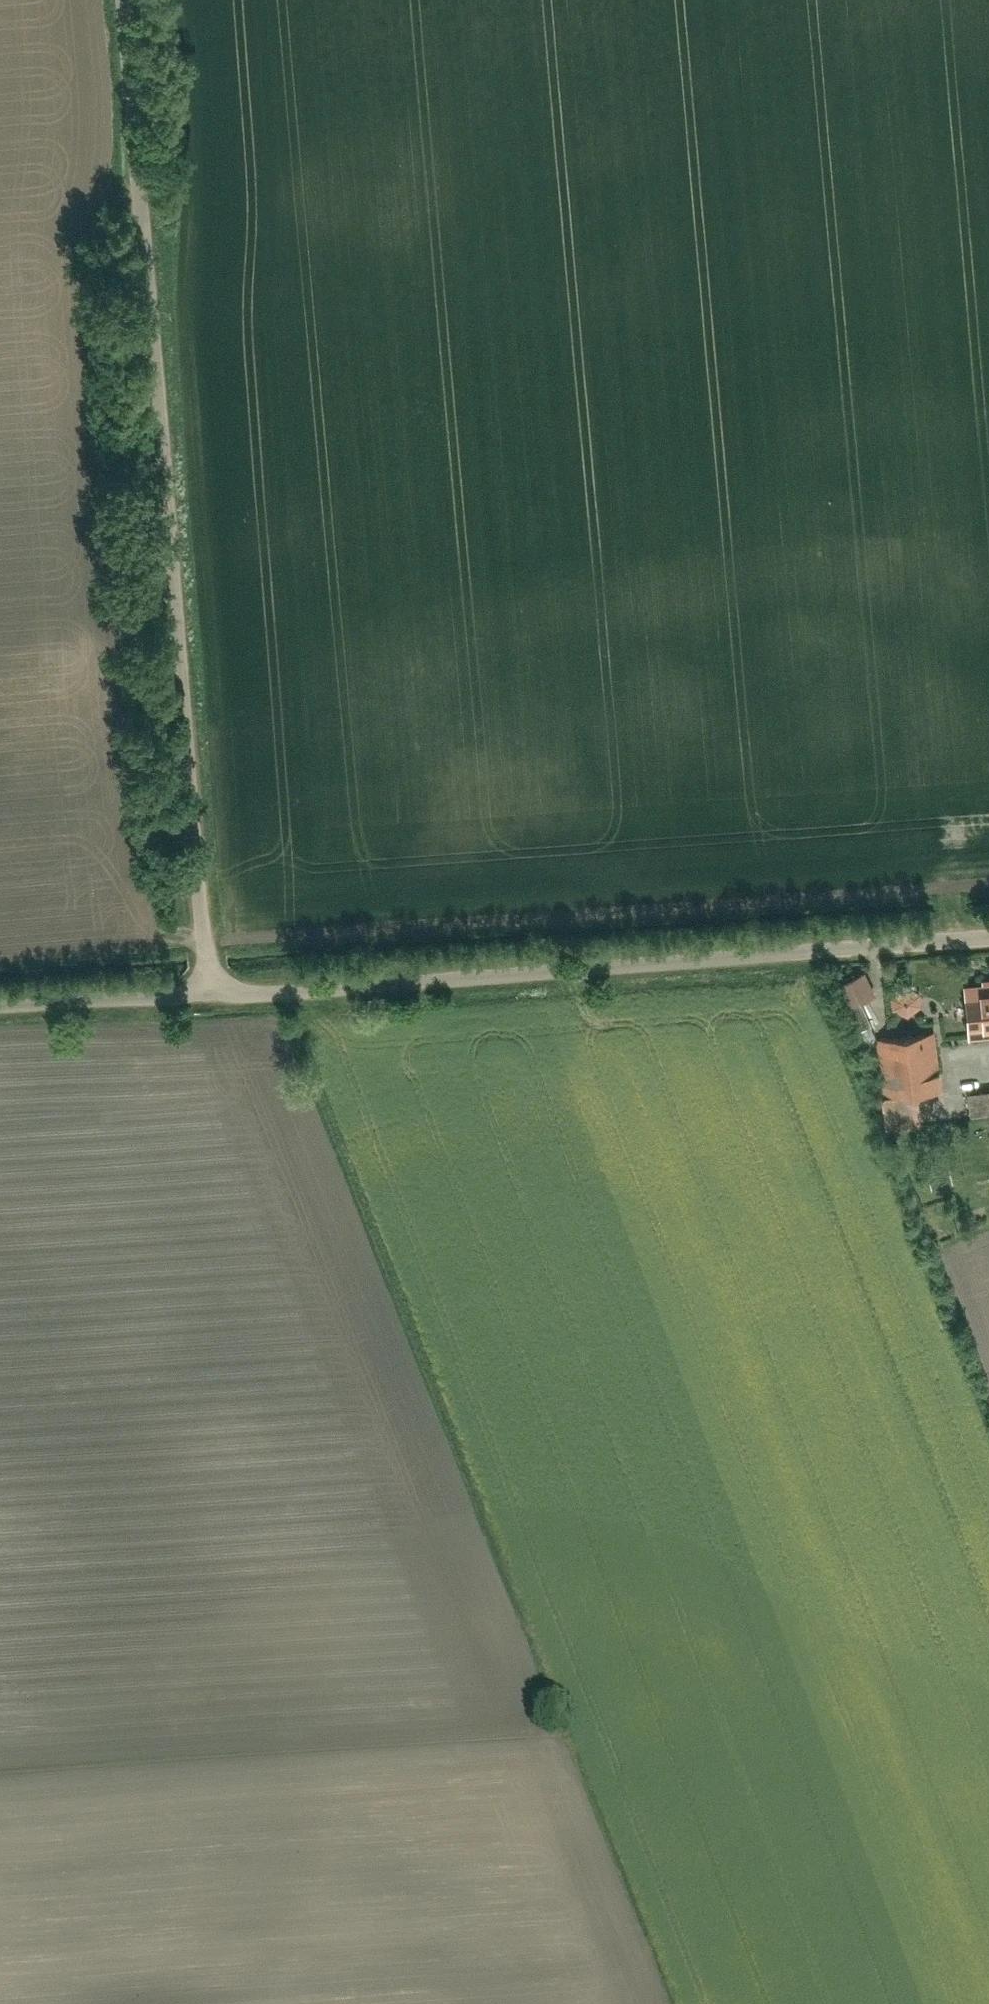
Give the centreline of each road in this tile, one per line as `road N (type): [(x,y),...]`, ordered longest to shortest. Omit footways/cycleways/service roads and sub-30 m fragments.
road 1 (residential): [(126,0),(207,986)]
road 2 (residential): [(207,986),(988,925)]
road 3 (residential): [(207,986),(0,995)]

